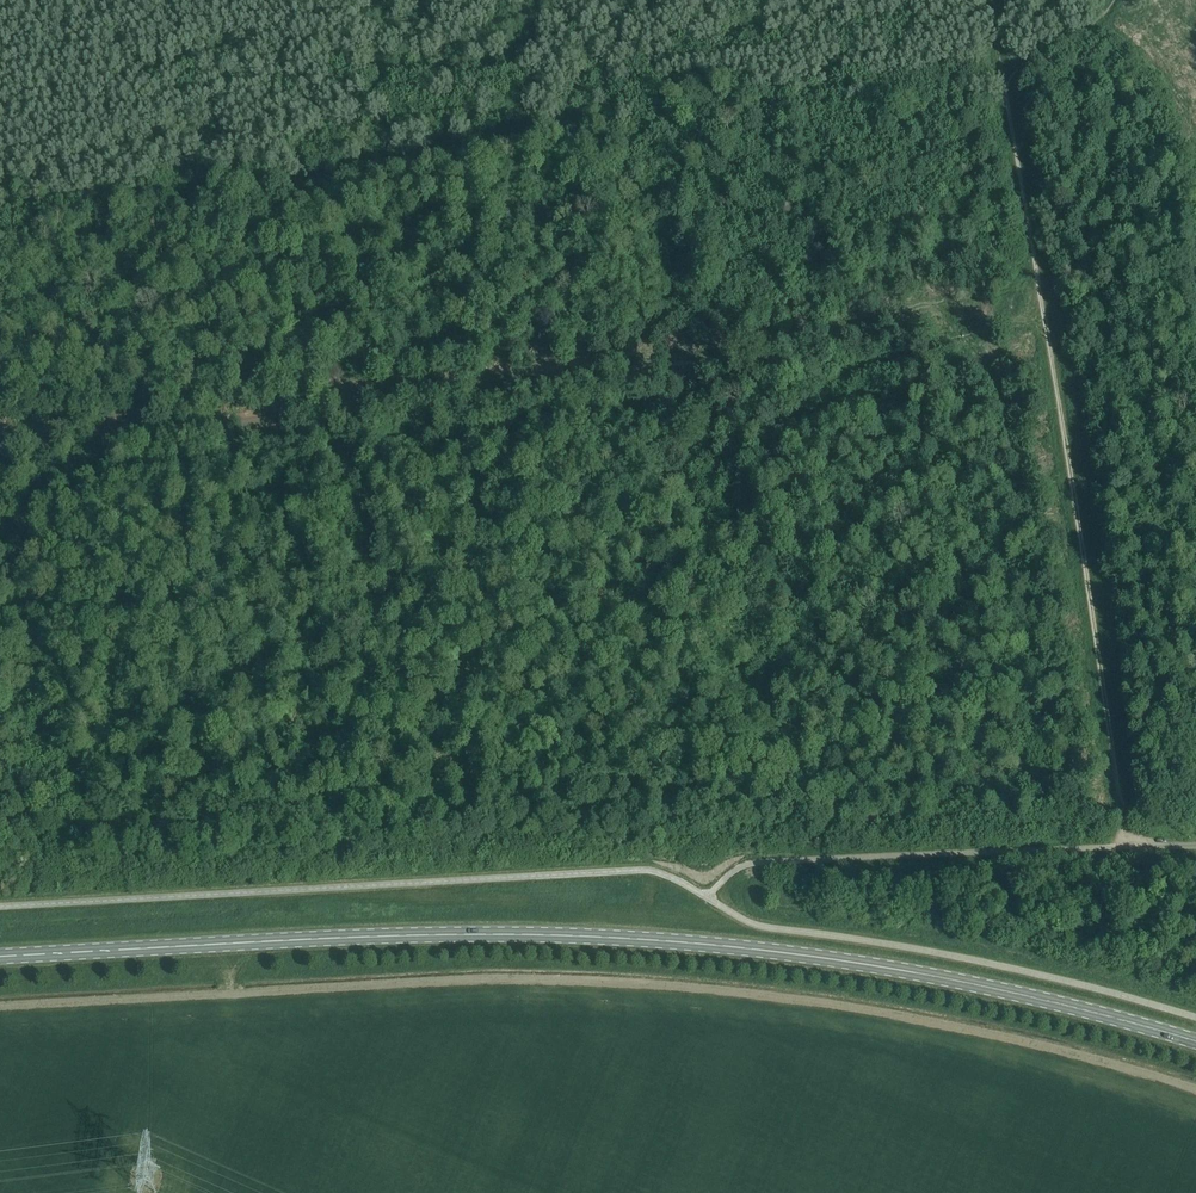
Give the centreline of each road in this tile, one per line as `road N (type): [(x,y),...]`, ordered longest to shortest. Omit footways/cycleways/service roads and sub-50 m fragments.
road 1 (primary): [(0,958),(350,938),(581,937),(873,967),(1105,1016),(1195,1044)]

